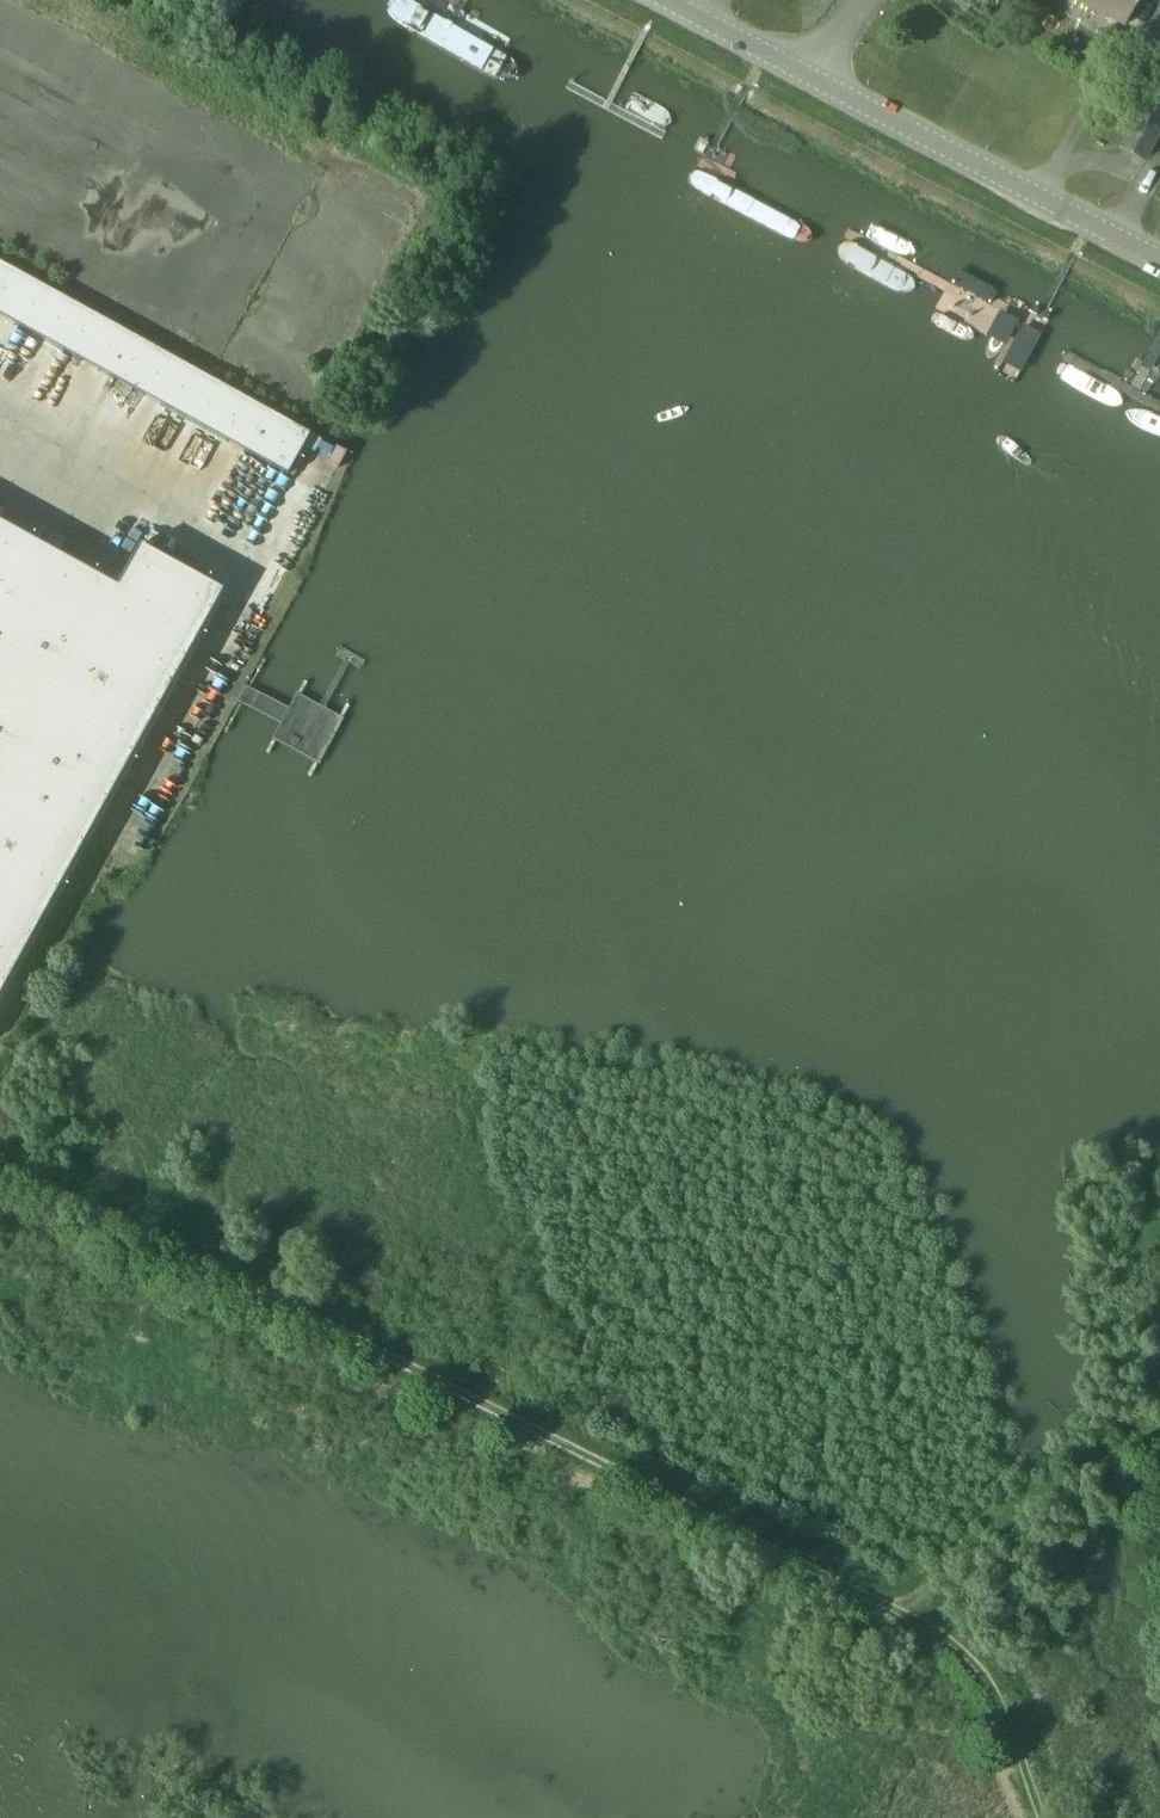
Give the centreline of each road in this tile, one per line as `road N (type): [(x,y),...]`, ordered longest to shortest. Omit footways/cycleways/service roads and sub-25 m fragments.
road 1 (track): [(0,1164),(869,1593)]
road 2 (tertiary): [(1159,260),(676,0)]

